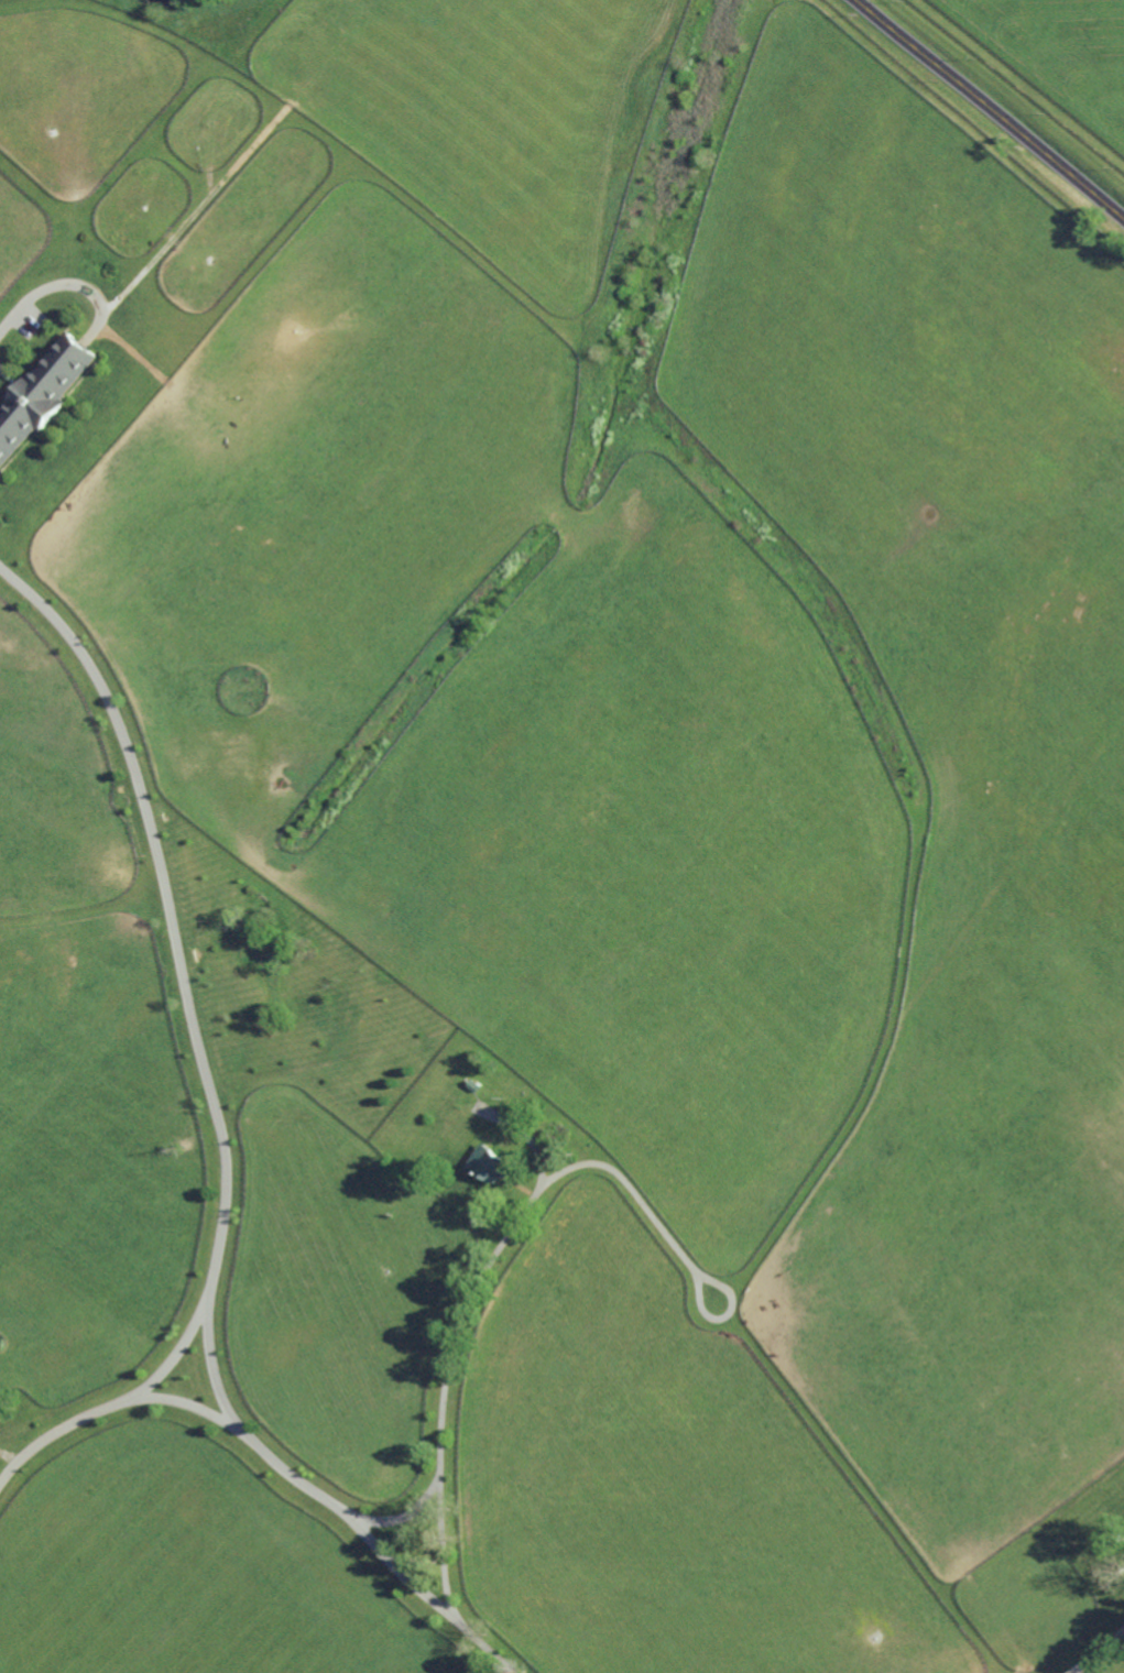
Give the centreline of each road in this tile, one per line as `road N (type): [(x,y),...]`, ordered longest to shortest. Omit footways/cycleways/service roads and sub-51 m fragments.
road 1 (secondary): [(1123,221),(854,0)]

